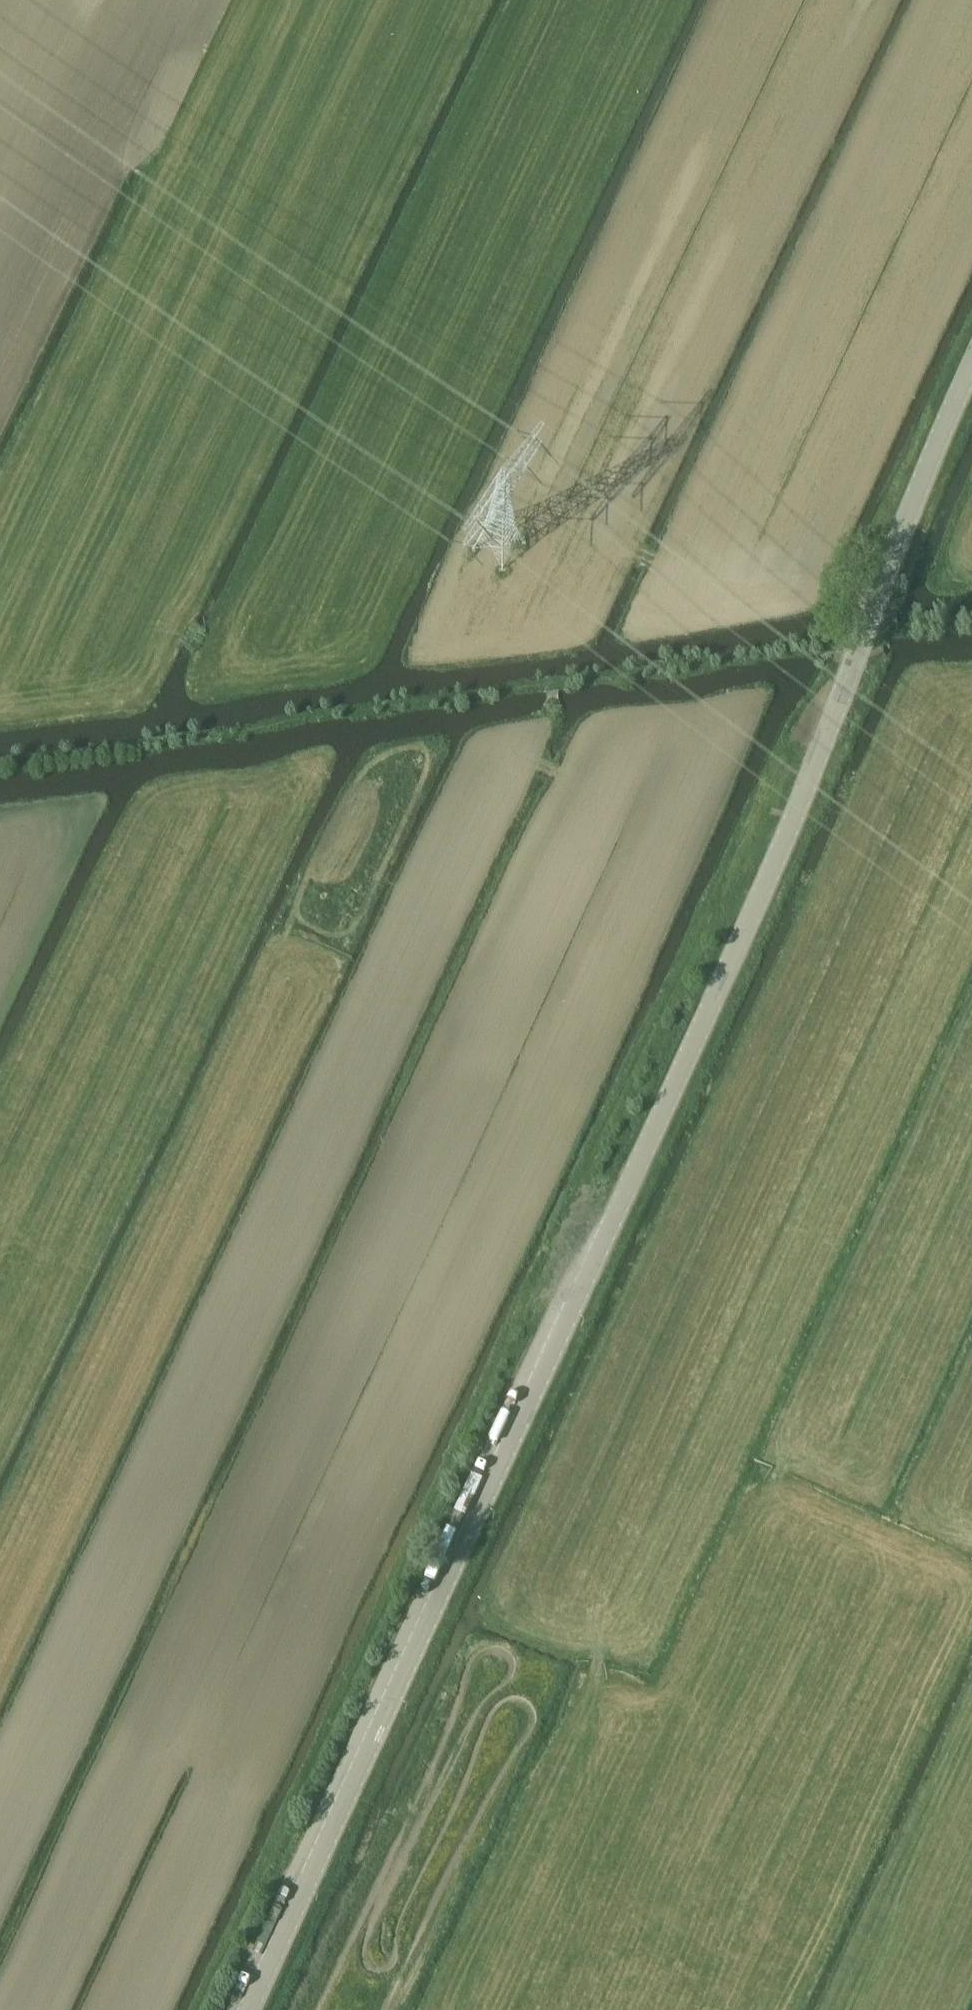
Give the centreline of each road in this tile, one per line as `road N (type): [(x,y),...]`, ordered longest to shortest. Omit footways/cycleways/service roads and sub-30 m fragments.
road 1 (unclassified): [(250,2009),(787,837),(862,639)]
road 2 (unclassified): [(971,365),(862,639)]
road 3 (track): [(634,551),(670,564),(794,561),(849,577),(888,571)]

